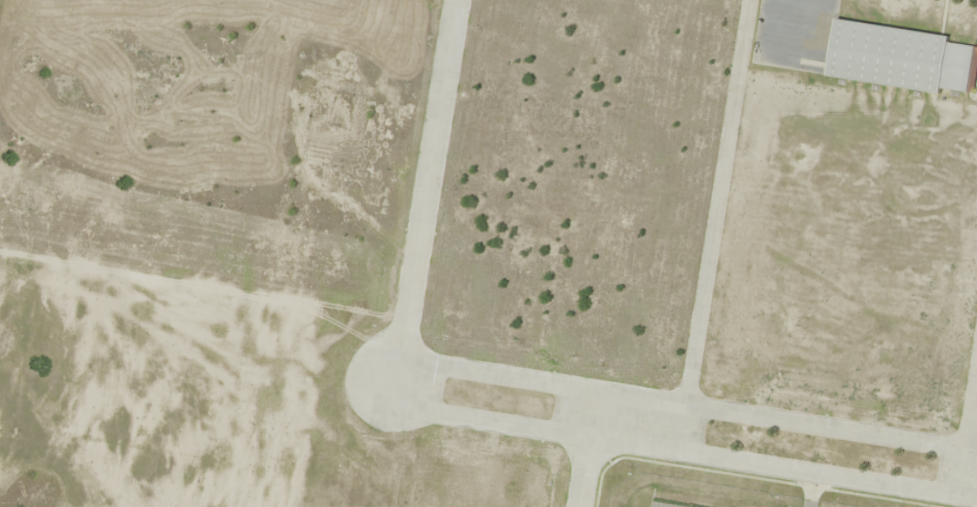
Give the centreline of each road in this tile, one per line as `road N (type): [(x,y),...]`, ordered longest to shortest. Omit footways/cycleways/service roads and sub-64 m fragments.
road 1 (residential): [(976,449),(448,367),(402,378),(457,416),(976,497)]
road 2 (residential): [(752,0),(681,451)]
road 3 (residential): [(456,0),(402,378)]

